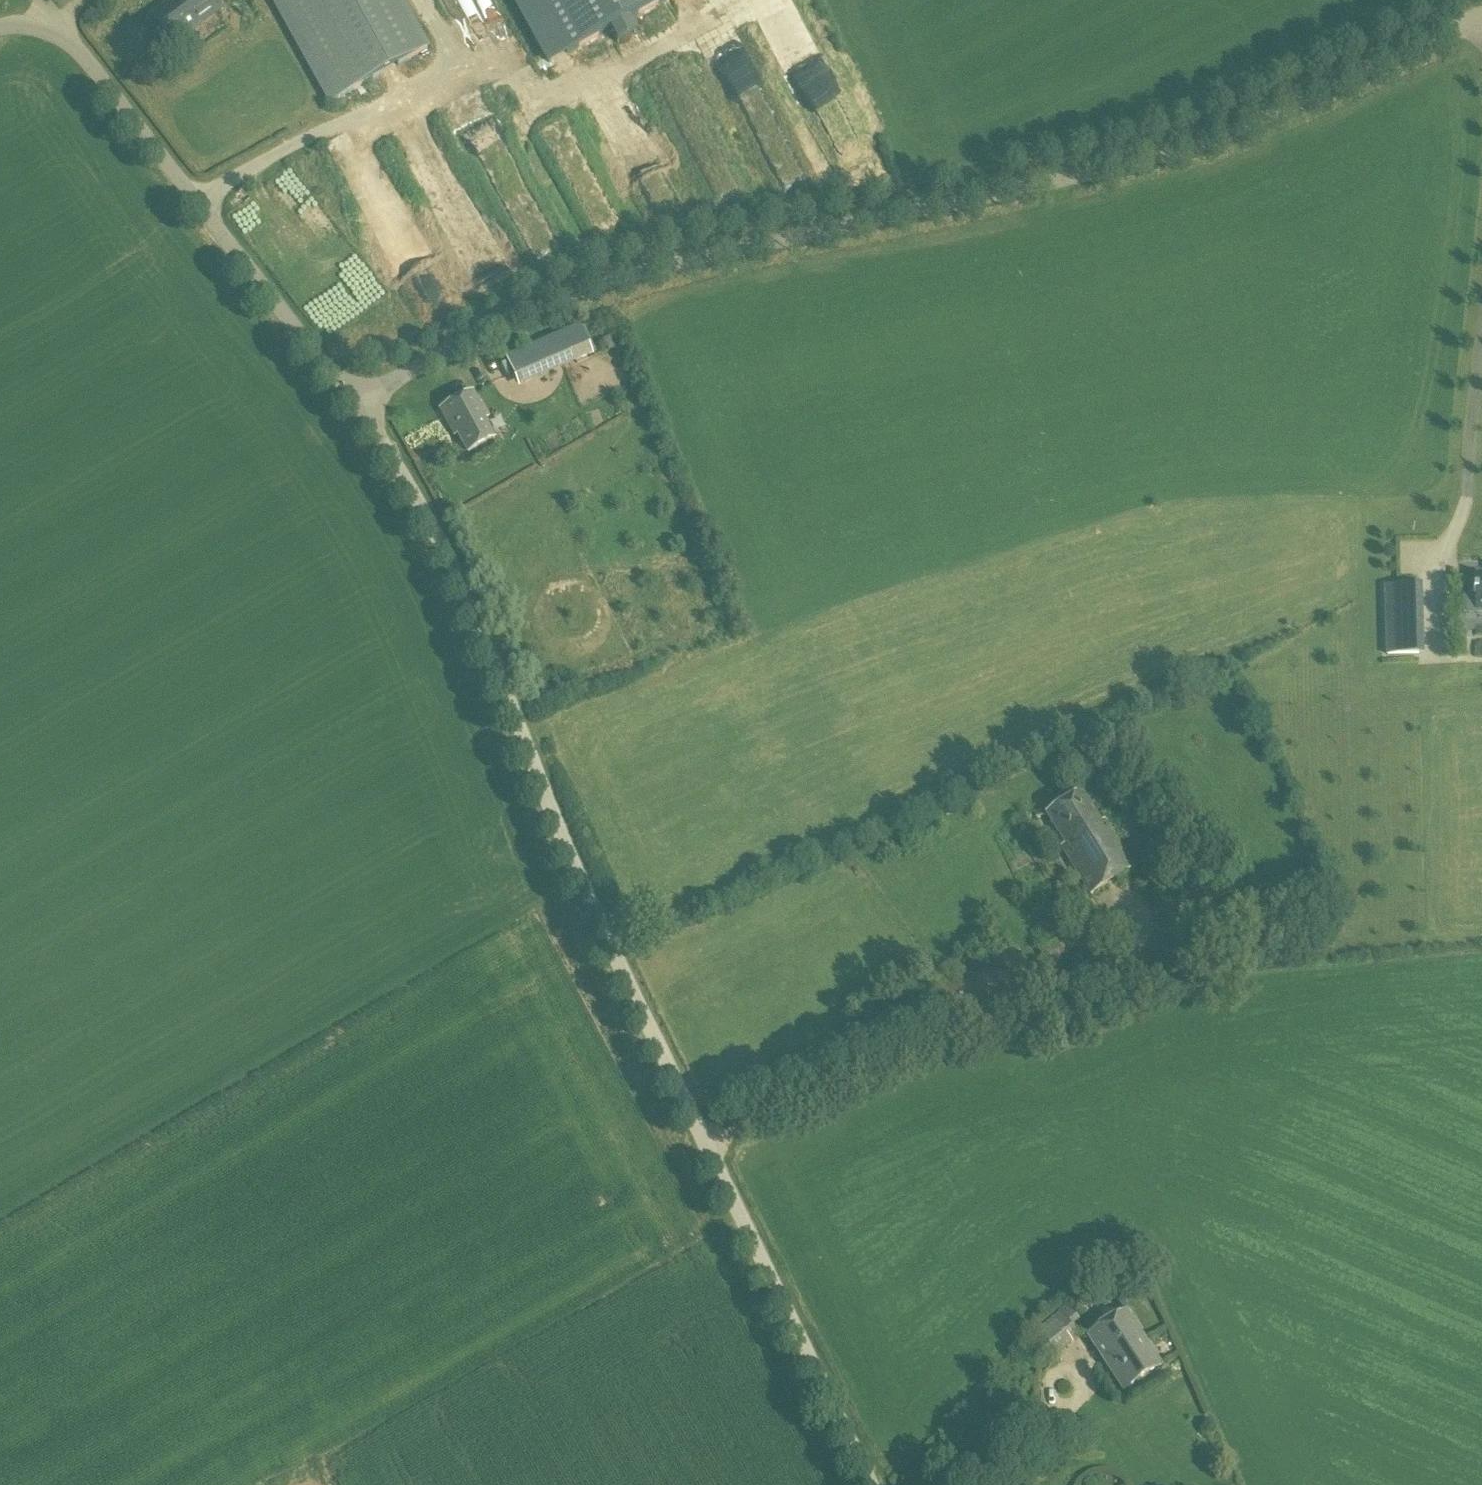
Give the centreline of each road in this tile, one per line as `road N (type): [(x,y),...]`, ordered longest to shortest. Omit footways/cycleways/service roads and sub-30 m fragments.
road 1 (unclassified): [(873,1484),(614,948),(451,560),(354,401)]
road 2 (unclassified): [(354,401),(434,349),(647,269),(1214,142),(1481,16)]
road 3 (unclassified): [(354,401),(54,17)]

